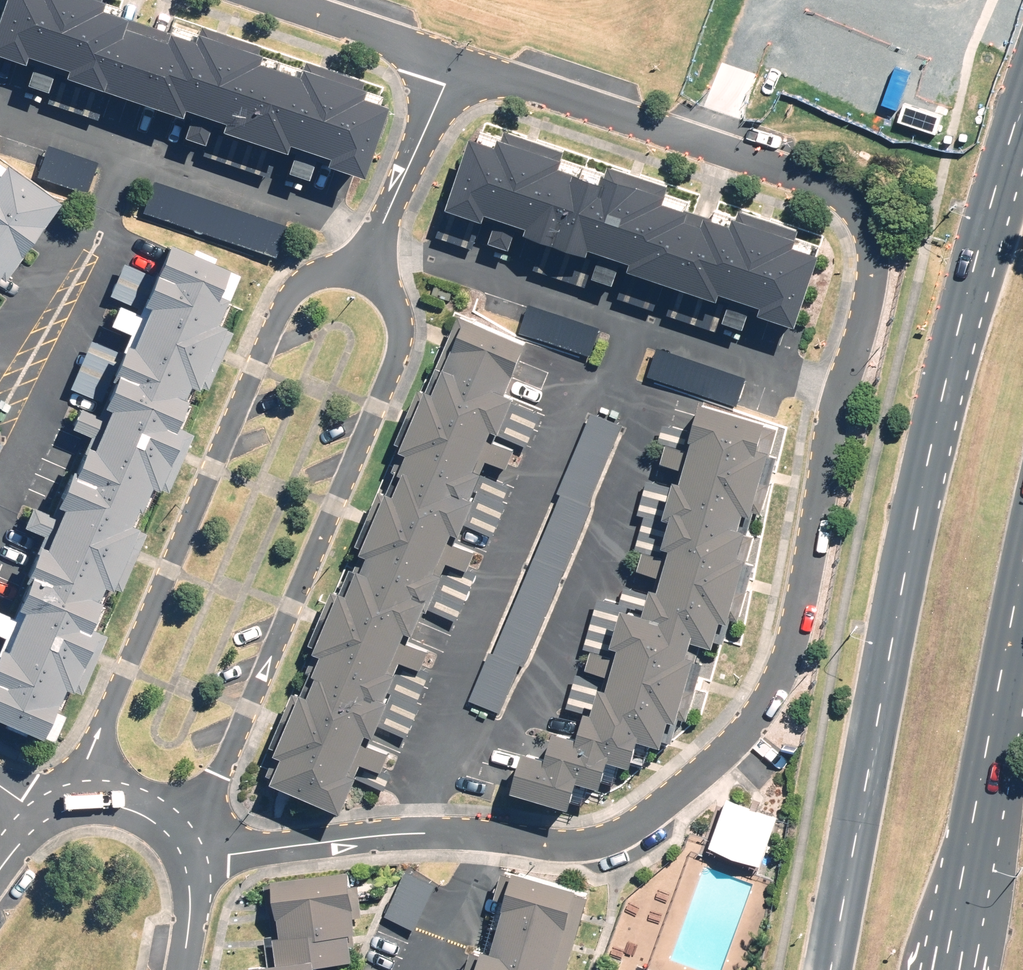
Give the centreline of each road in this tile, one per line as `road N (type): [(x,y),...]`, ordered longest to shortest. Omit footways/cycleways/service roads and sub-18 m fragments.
road 1 (residential): [(449,62),(825,181),(854,210),(873,242),(874,282),(792,649),(773,698),(745,733),(688,791),(629,832),(525,842),(414,834),(183,858)]
road 2 (primary): [(818,969),(936,416),(1022,114)]
road 3 (residential): [(80,804),(118,666),(291,296),(337,269),(367,271)]
road 4 (residential): [(367,271),(396,302),(400,332),(376,407),(253,709),(209,791),(168,834)]
road 5 (primary): [(1022,550),(970,837)]
road 6 (residential): [(449,62),(367,271)]
road 7 (residential): [(265,0),(449,62)]
road 8 (primary): [(970,837),(942,969)]
road 9 (primary): [(970,837),(965,969)]

